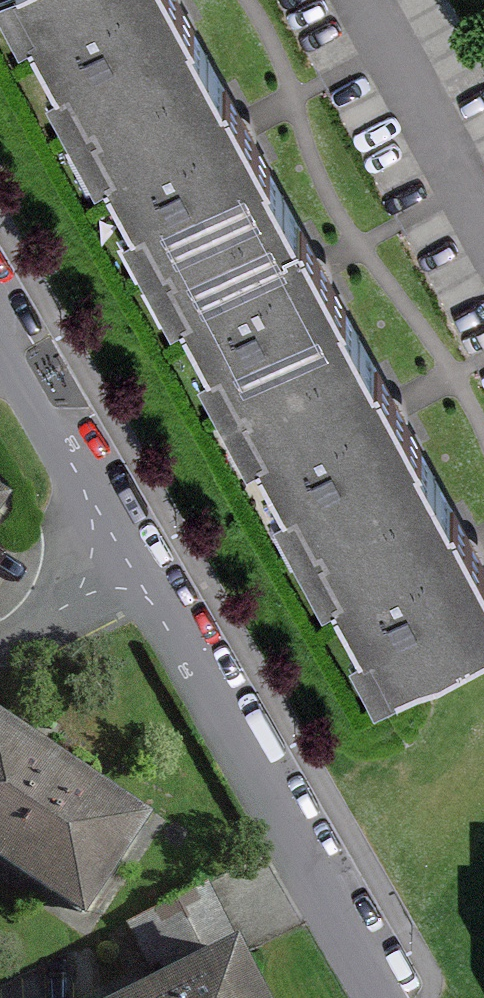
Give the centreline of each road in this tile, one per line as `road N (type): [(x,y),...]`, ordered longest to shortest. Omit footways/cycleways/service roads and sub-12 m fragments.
road 1 (residential): [(377,997),(130,563)]
road 2 (residential): [(130,563),(0,343)]
road 3 (residential): [(0,650),(130,563)]

